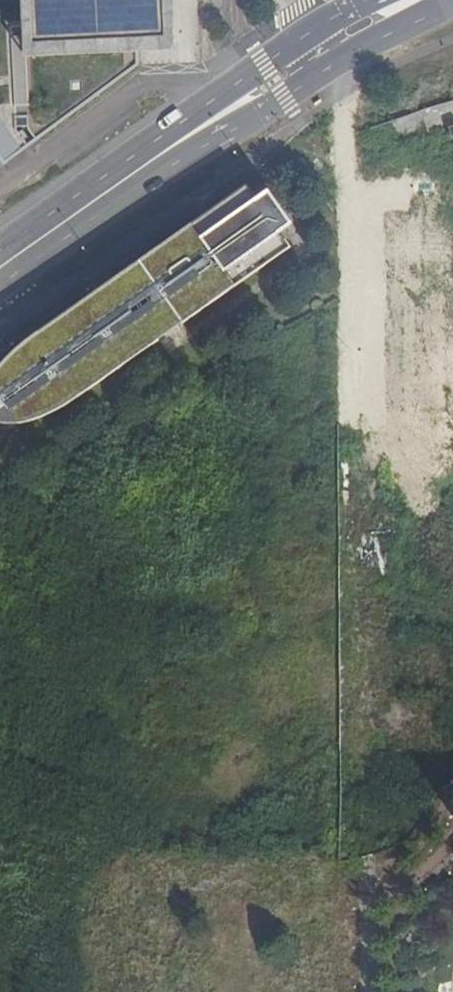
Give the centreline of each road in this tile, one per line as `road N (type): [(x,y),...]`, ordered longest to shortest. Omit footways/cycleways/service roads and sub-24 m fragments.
road 1 (secondary): [(310,33),(0,251)]
road 2 (secondary): [(0,284),(175,163),(285,98)]
road 3 (secondary): [(285,98),(452,1)]

